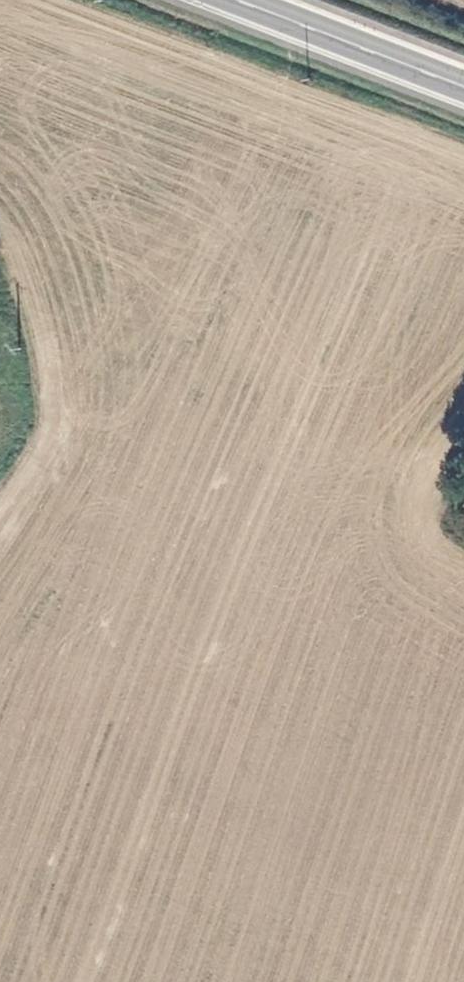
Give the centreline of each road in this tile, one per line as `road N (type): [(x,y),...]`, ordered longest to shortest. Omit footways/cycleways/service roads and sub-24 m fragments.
road 1 (primary): [(224,0),(463,91)]

